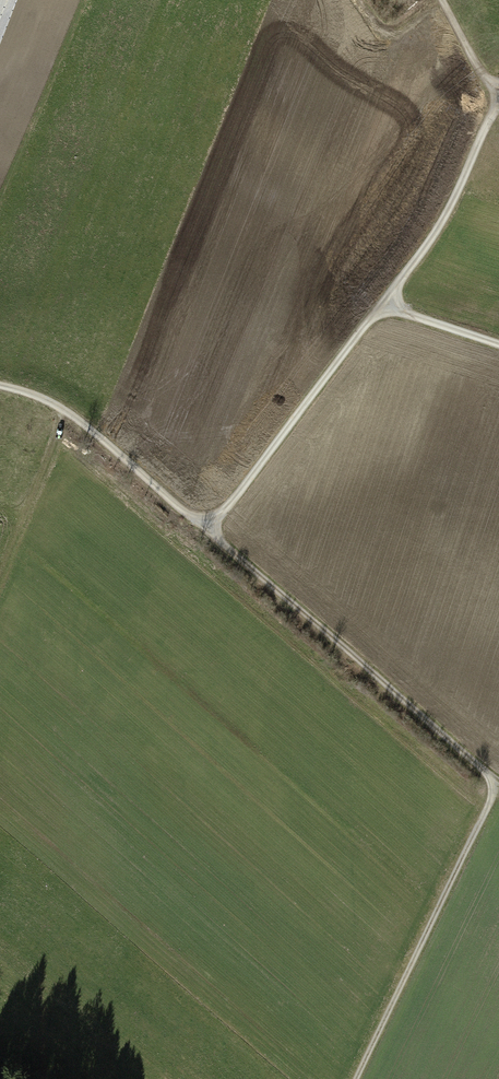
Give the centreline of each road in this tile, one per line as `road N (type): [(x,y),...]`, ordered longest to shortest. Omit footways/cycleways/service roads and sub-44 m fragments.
road 1 (track): [(209,531),(498,780)]
road 2 (track): [(498,780),(354,1078)]
road 3 (track): [(209,531),(384,306)]
road 4 (track): [(209,531),(78,417),(0,386)]
road 5 (track): [(384,306),(451,204),(498,101)]
road 6 (track): [(498,344),(384,306)]

